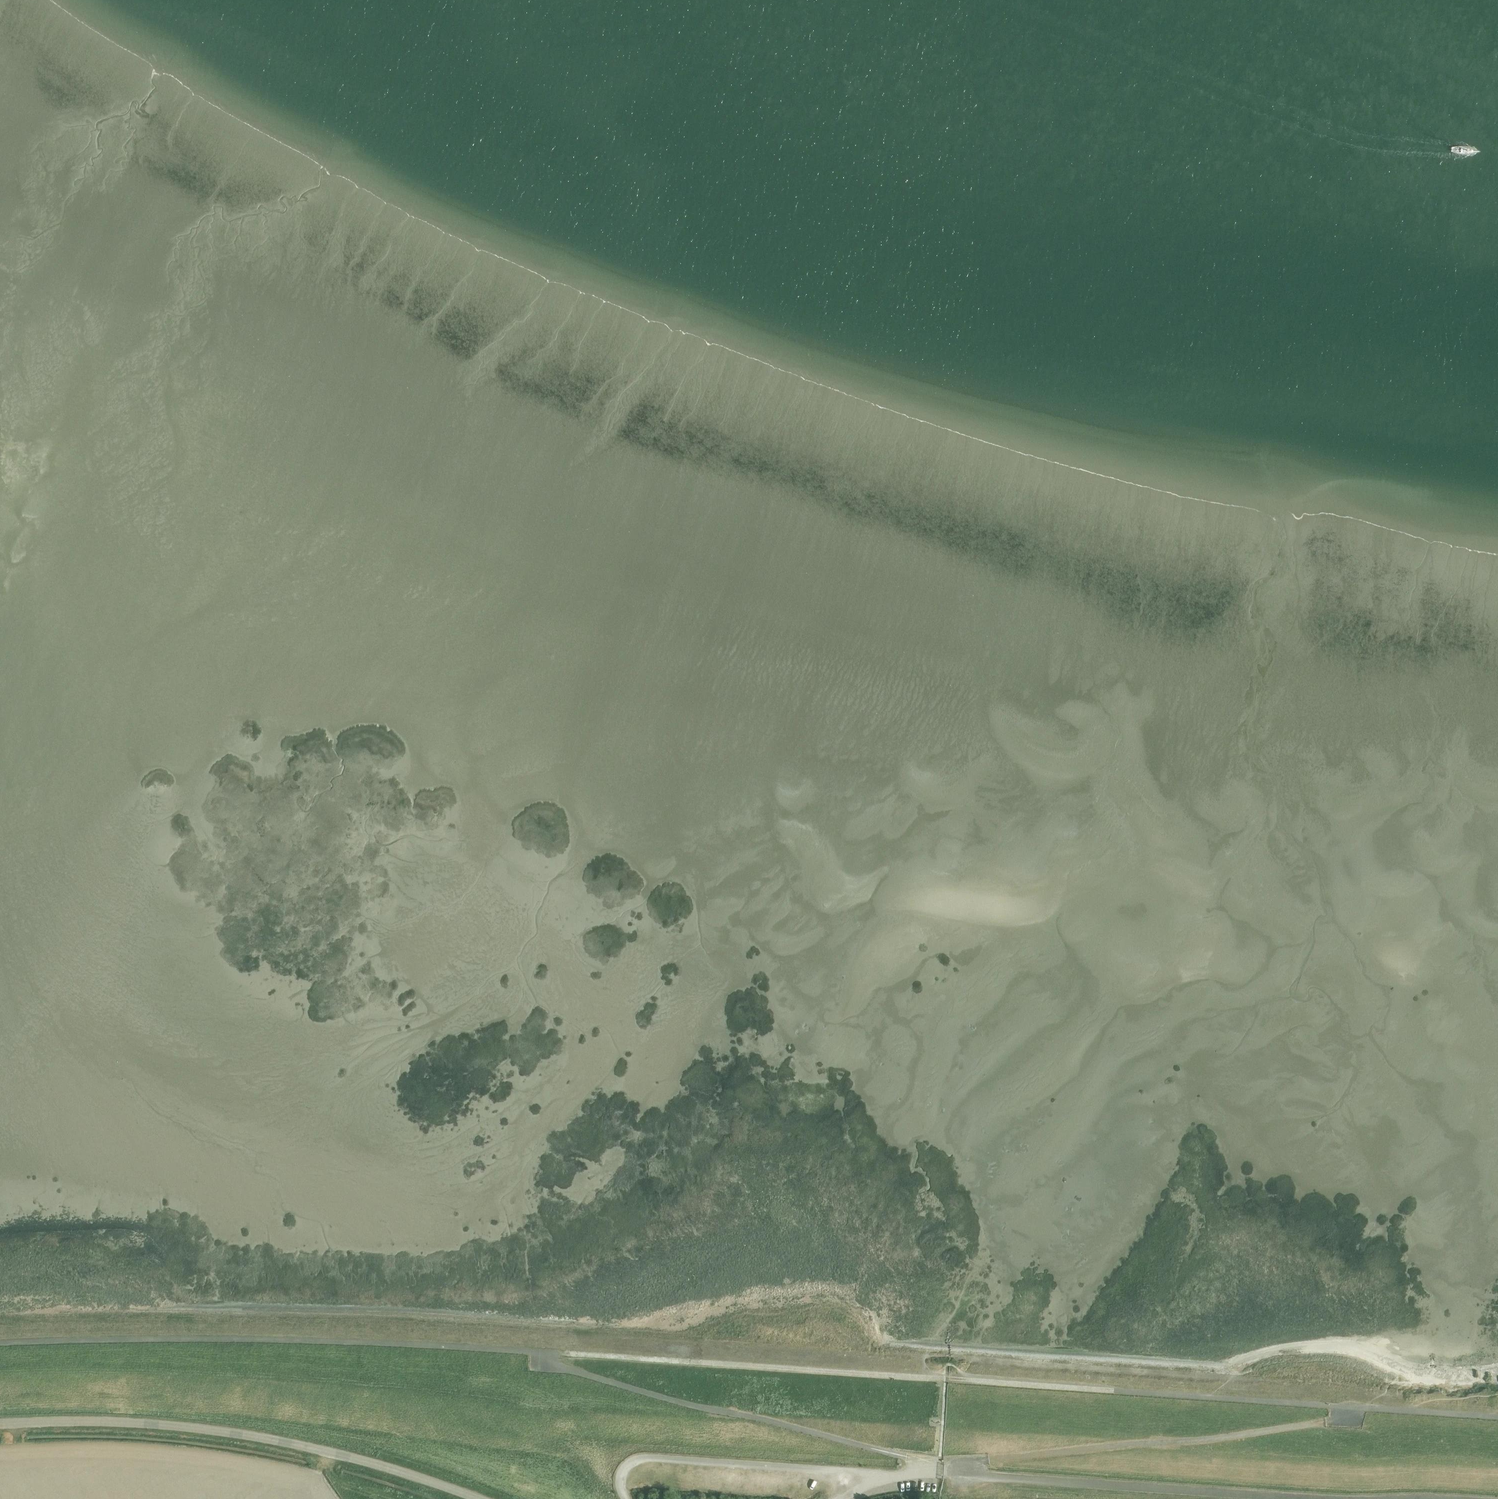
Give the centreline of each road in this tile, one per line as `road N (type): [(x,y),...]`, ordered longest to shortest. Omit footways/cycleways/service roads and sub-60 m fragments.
road 1 (unclassified): [(478,1498),(252,1436),(111,1422),(0,1425)]
road 2 (unclassified): [(1311,1498),(926,1472)]

